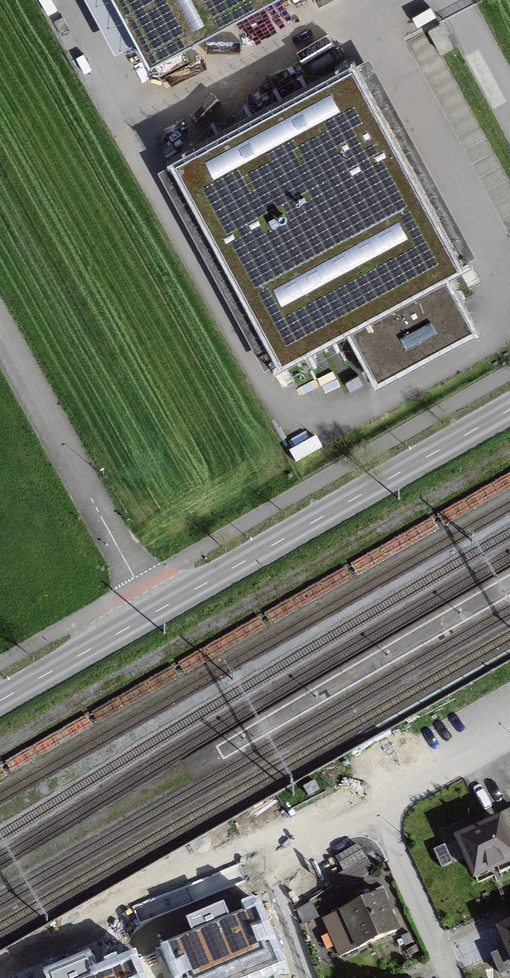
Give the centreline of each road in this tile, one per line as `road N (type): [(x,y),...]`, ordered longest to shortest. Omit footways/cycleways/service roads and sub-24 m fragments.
road 1 (secondary): [(155,611),(509,410)]
road 2 (residential): [(155,611),(0,329)]
road 3 (secondary): [(0,702),(155,611)]
road 4 (residential): [(380,812),(451,977)]
road 5 (residential): [(509,729),(380,812)]
road 6 (residential): [(380,812),(284,862),(274,877)]

